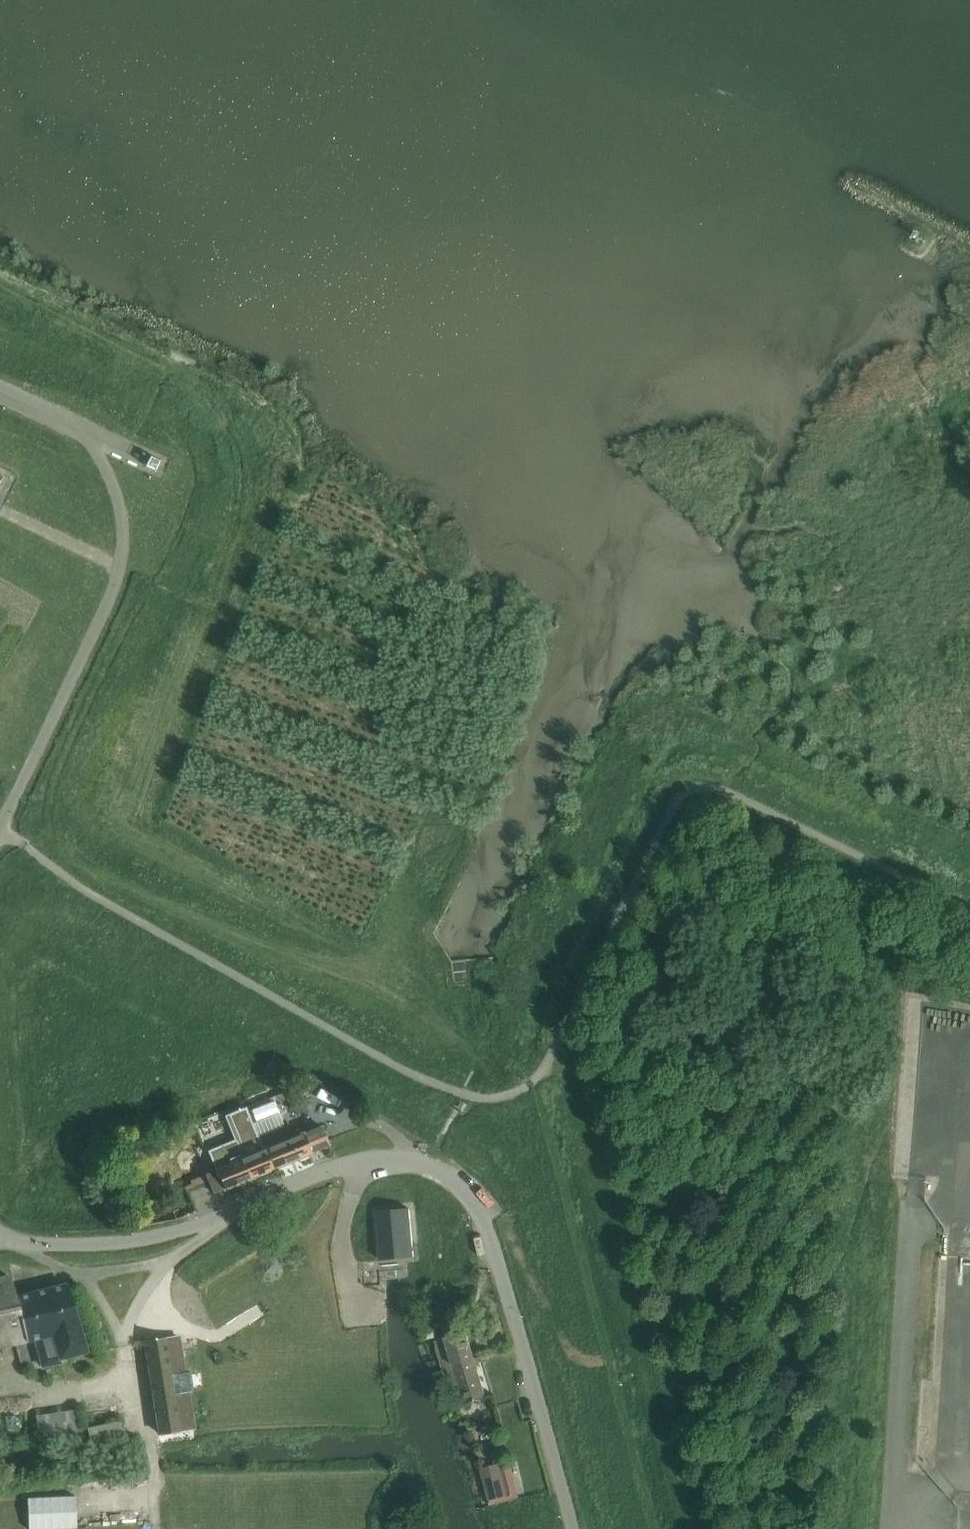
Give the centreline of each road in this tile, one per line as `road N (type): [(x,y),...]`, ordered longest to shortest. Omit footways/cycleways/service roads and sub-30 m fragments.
road 1 (unclassified): [(570,1528),(480,1203),(437,1169),(396,1158),(345,1166),(162,1237),(82,1246),(0,1241)]

